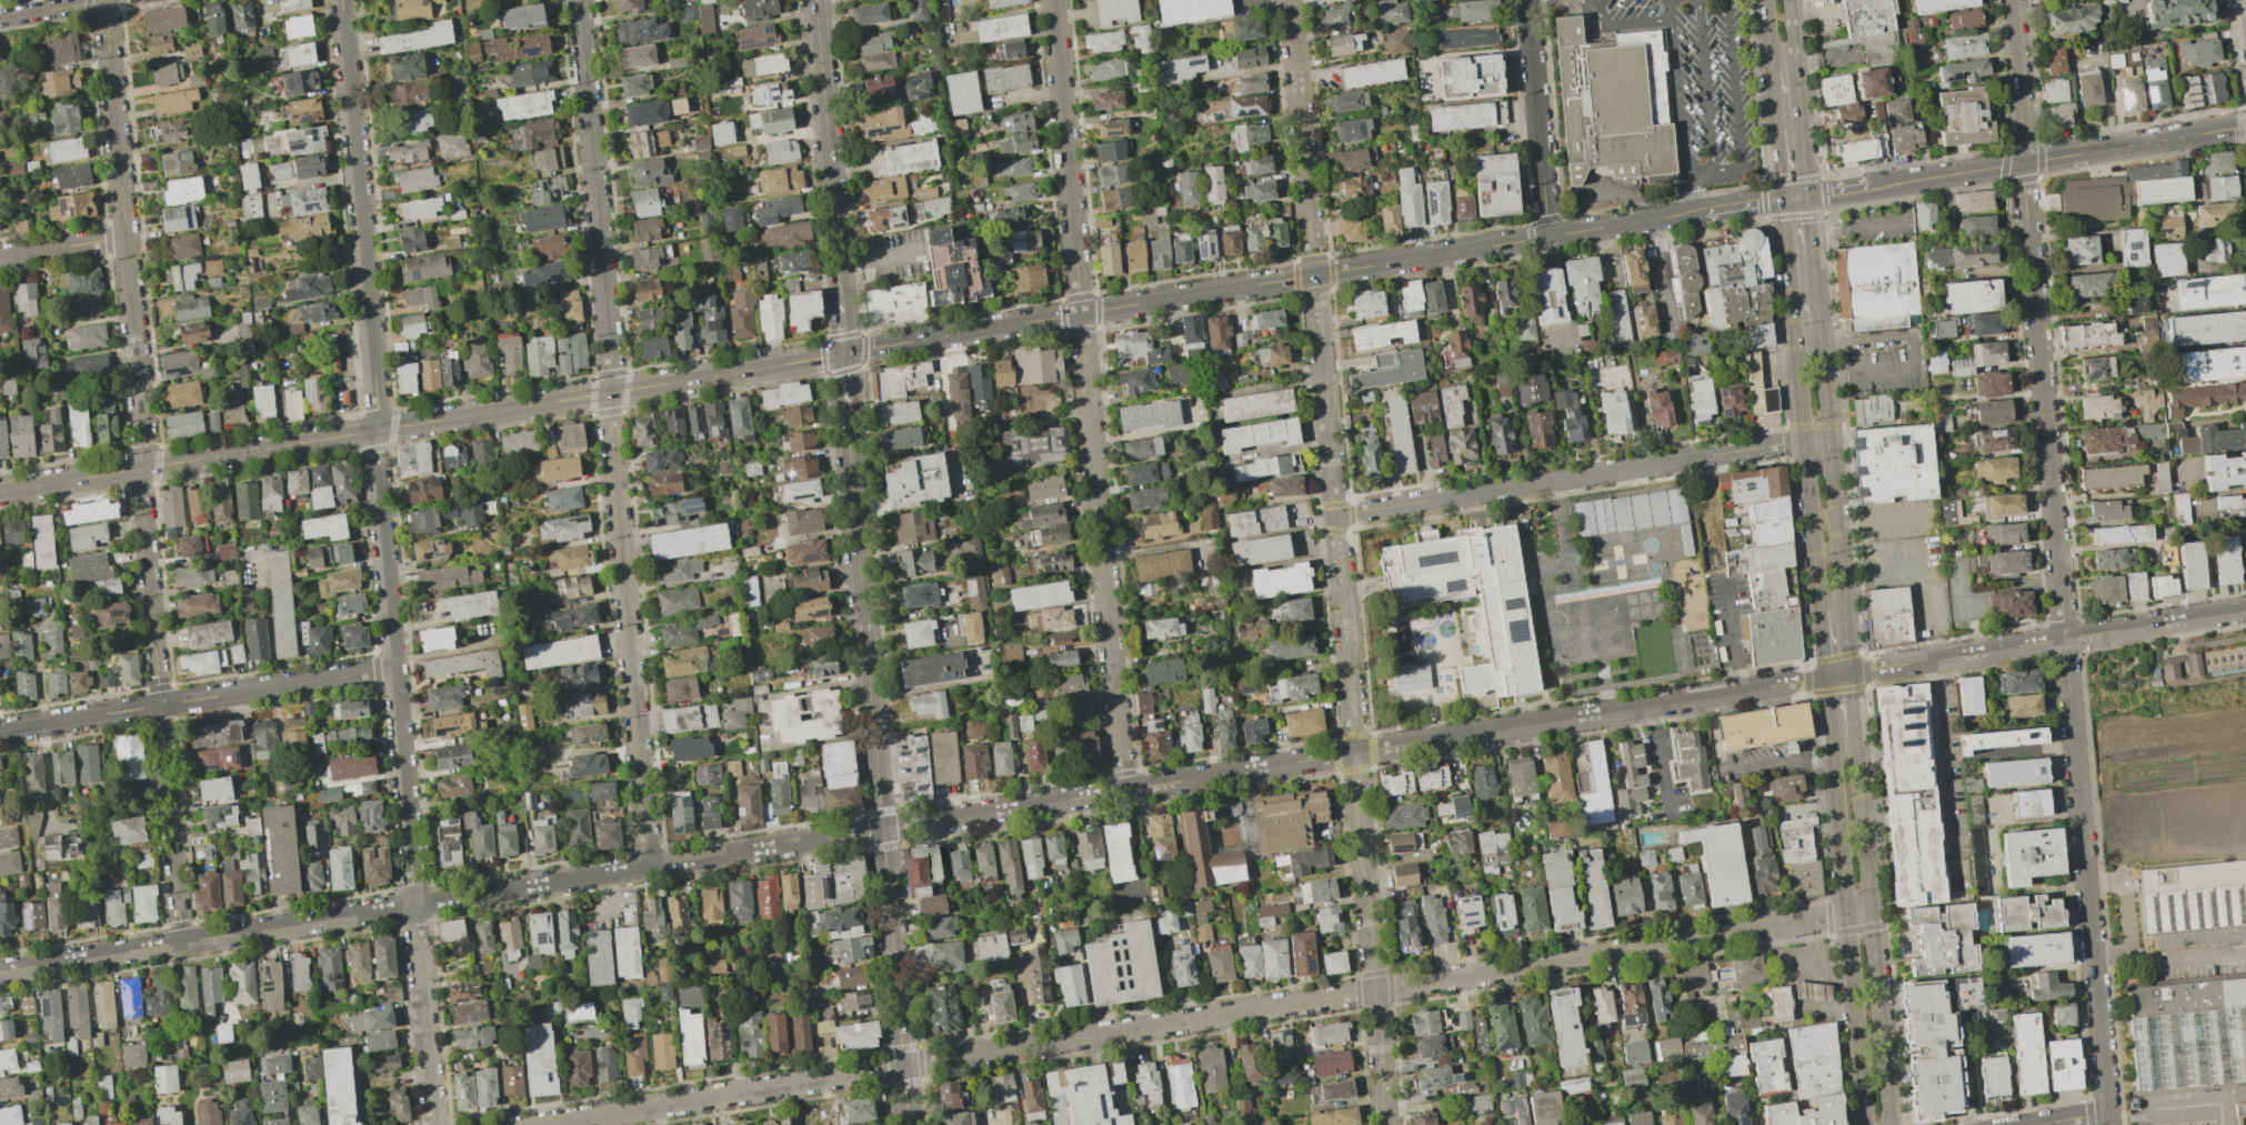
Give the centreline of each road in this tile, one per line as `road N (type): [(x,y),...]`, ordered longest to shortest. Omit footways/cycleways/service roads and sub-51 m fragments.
road 1 (residential): [(0,973),(2245,611)]
road 2 (residential): [(543,1124),(1847,914)]
road 3 (residential): [(2009,0),(2108,1124)]
road 4 (residential): [(106,0),(181,943)]
road 5 (tertiary): [(844,353),(1707,212)]
road 6 (residential): [(578,0),(648,866)]
road 7 (tertiary): [(0,492),(844,353)]
road 8 (residential): [(1316,277),(1384,1124)]
road 9 (residential): [(1052,0),(1123,791)]
road 10 (tertiary): [(848,418),(908,1124)]
road 11 (residential): [(374,461),(434,1124)]
road 12 (residential): [(1333,515),(1805,443)]
road 13 (secondary): [(1825,677),(1865,1124)]
road 14 (residential): [(340,0),(377,431)]
road 15 (secondary): [(1783,200),(1819,612)]
road 16 (residential): [(0,731),(393,665)]
road 17 (secondary): [(1889,1124),(1854,736)]
road 18 (tertiary): [(1867,189),(2245,125)]
road 19 (secondary): [(1848,673),(1817,328)]
road 20 (tertiary): [(815,0),(841,295)]
road 21 (residential): [(1527,0),(1547,237)]
road 22 (residential): [(1289,0),(1309,220)]
road 23 (secondary): [(1806,197),(1789,0)]
road 24 (secondary): [(1817,328),(1806,197)]
road 25 (secondary): [(1771,71),(1783,200)]
road 26 (residential): [(0,259),(124,235)]

